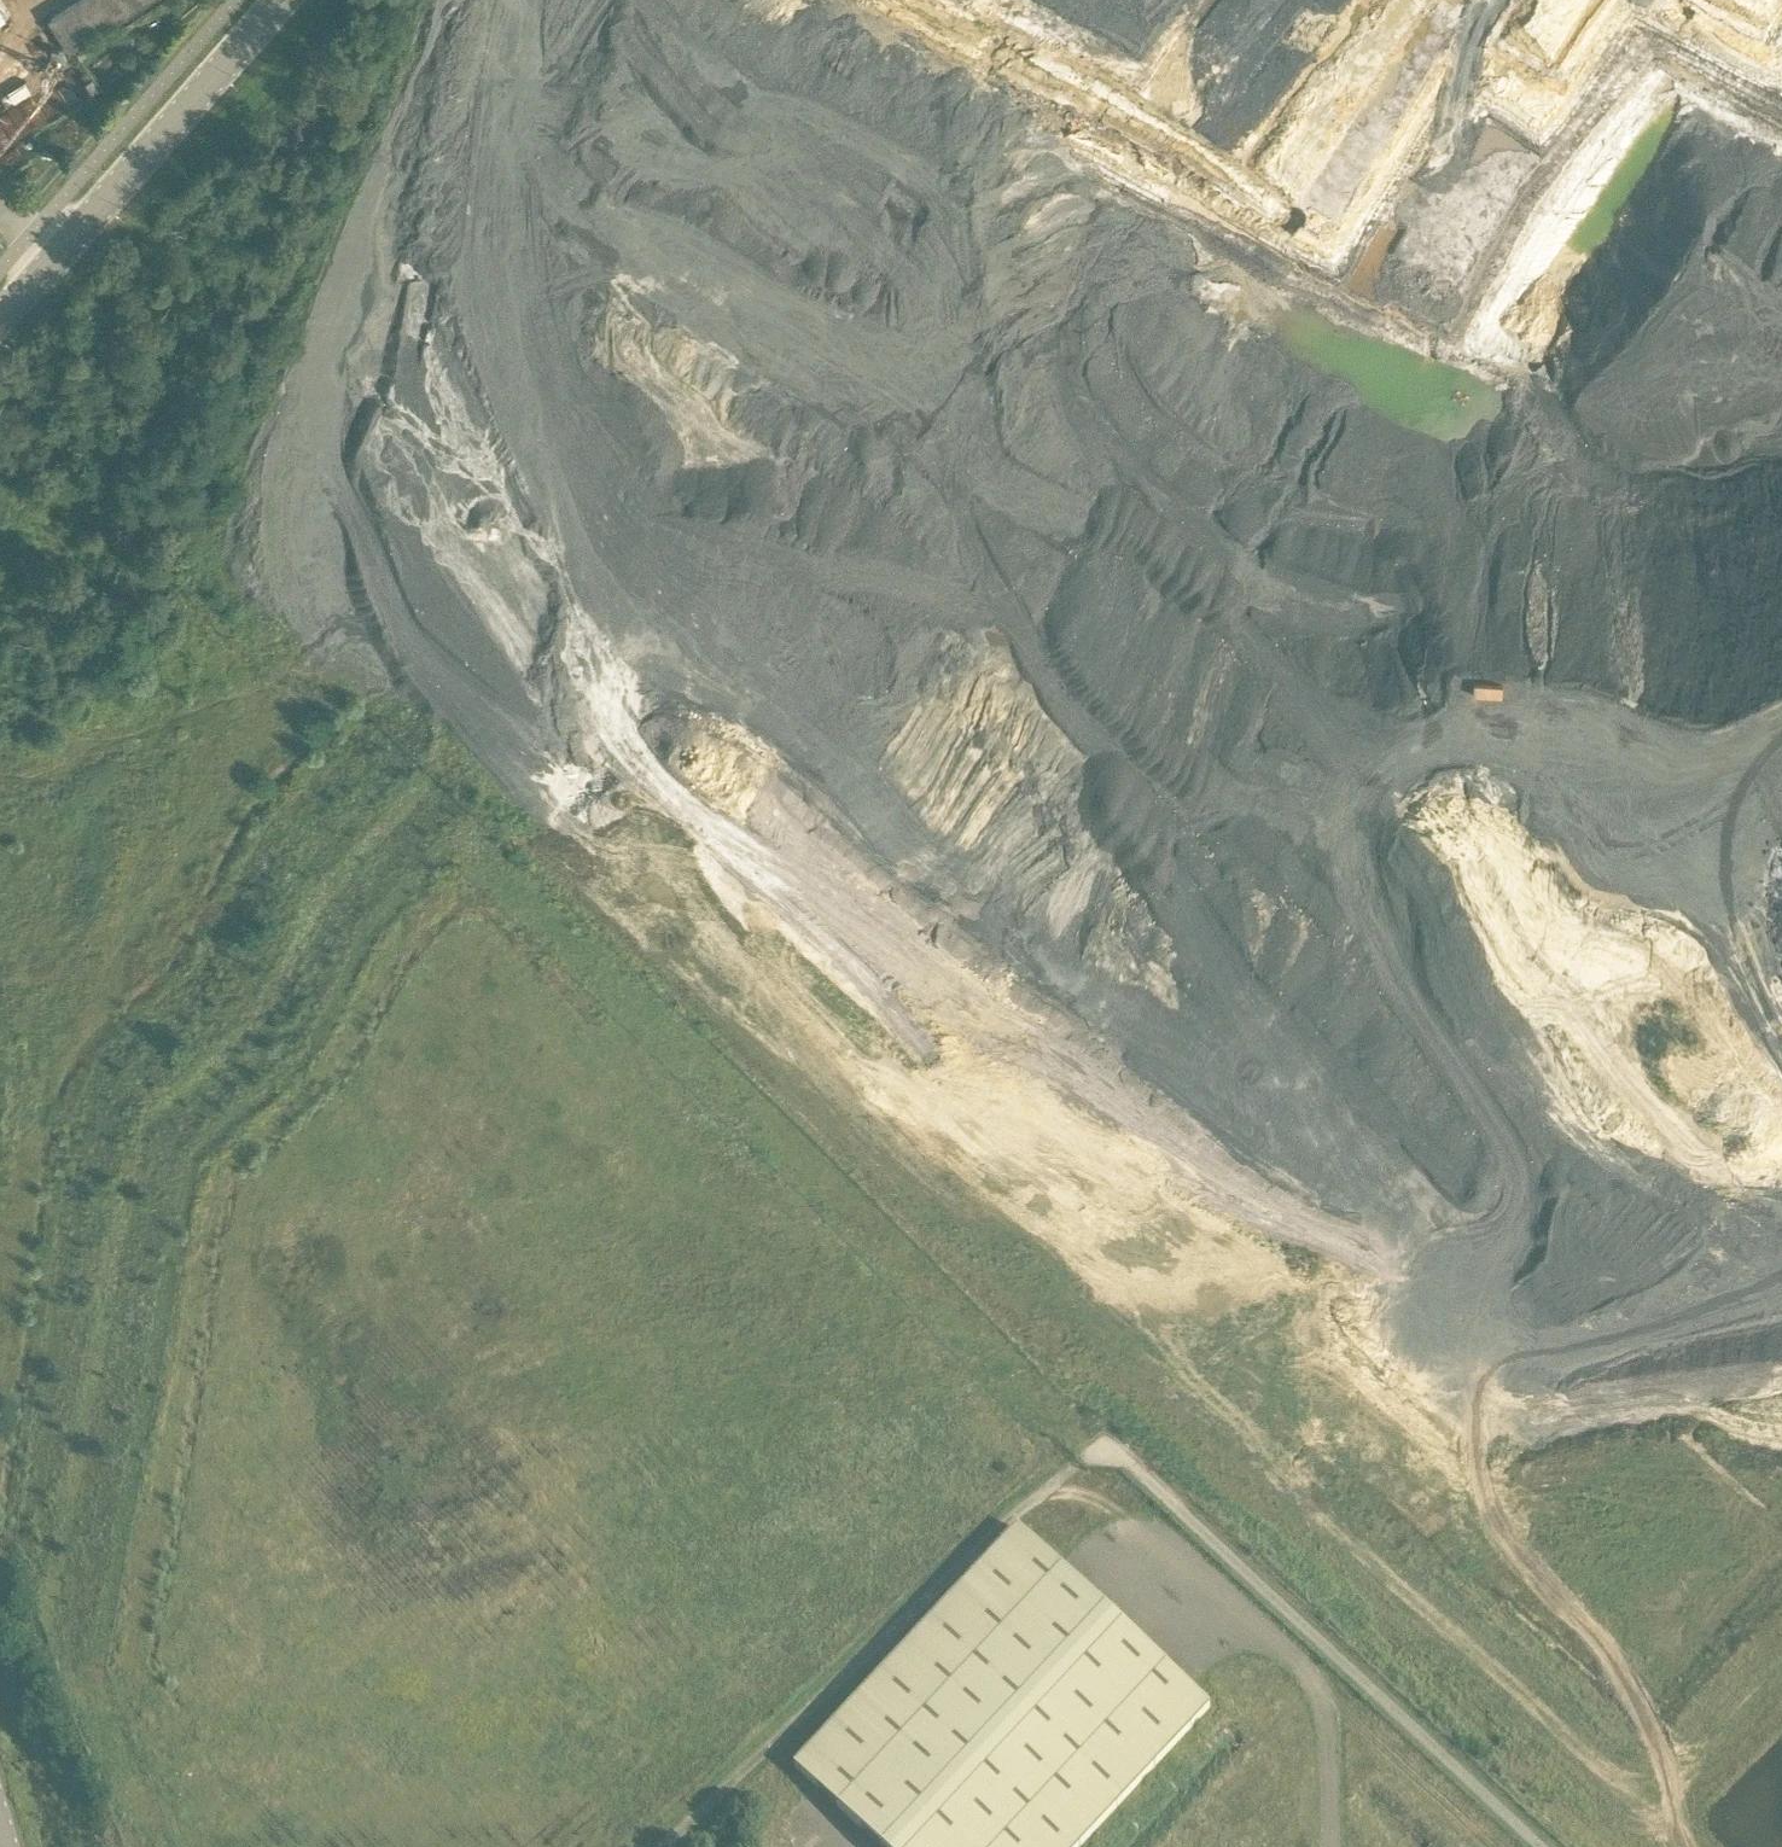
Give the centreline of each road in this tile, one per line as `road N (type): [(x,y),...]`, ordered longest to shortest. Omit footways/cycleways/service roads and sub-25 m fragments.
road 1 (tertiary): [(0,323),(280,0)]

